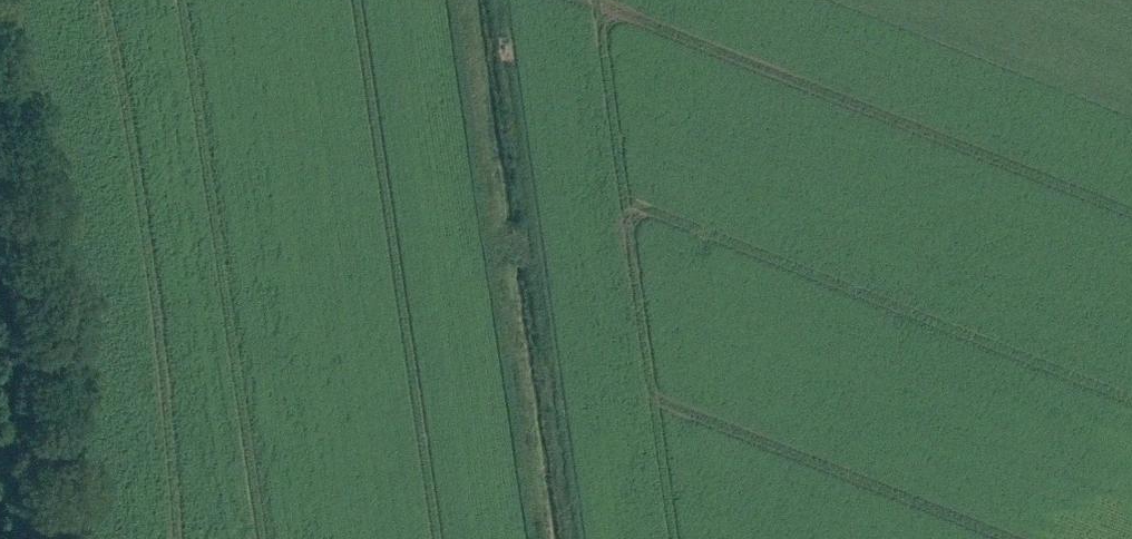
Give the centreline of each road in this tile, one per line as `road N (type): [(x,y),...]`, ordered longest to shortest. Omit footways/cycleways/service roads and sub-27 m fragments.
road 1 (unclassified): [(36,538),(0,263)]

